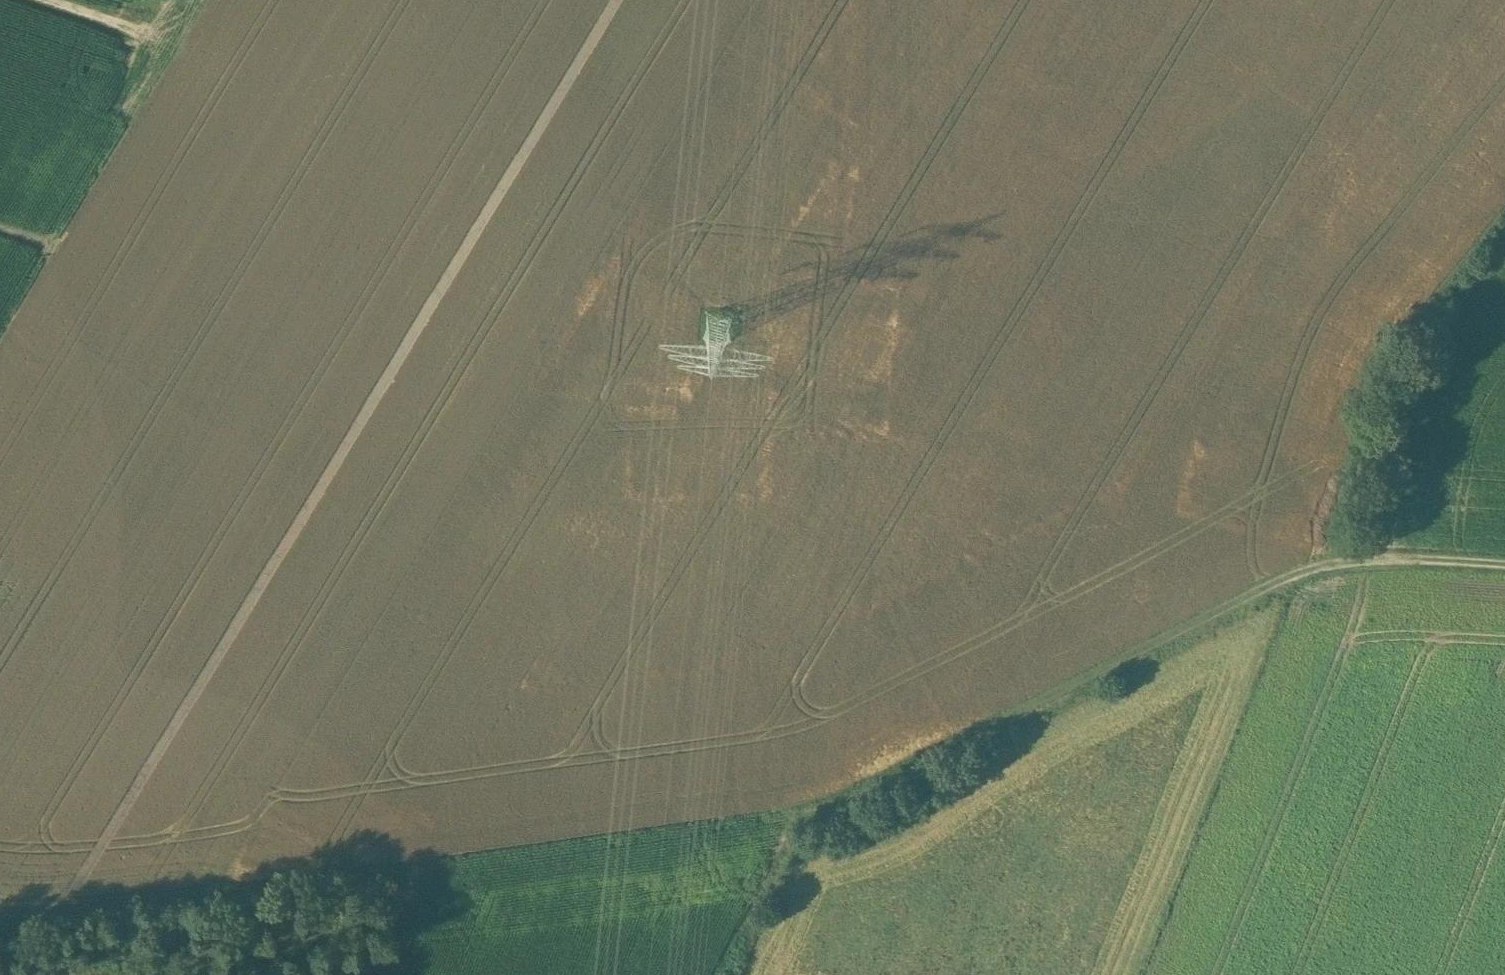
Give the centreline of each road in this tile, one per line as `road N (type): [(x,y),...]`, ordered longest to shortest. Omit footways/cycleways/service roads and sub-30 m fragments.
road 1 (track): [(1504,567),(1368,559),(1306,569),(811,812),(423,868),(34,902),(0,897)]

